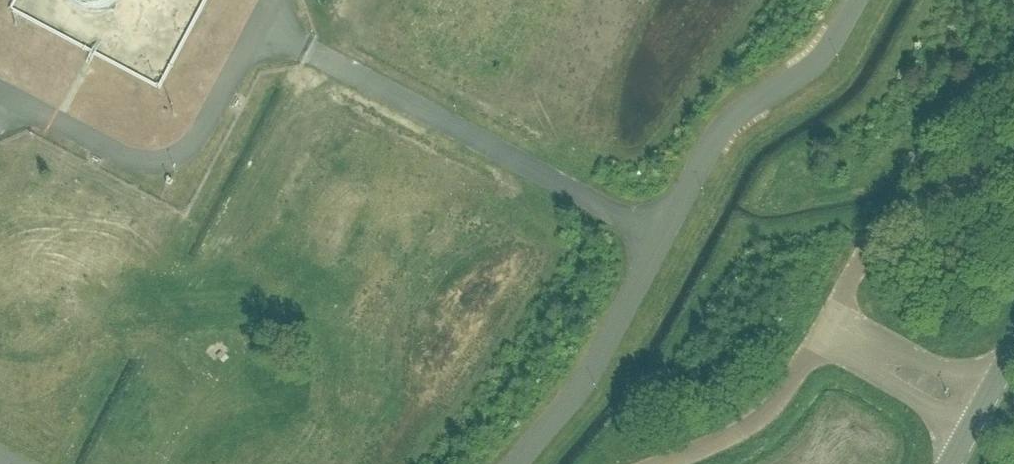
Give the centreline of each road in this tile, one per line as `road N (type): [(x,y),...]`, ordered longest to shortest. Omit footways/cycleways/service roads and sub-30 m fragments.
road 1 (unclassified): [(825,329),(879,232),(1013,151)]
road 2 (unclassified): [(668,463),(760,420),(790,389),(825,329)]

